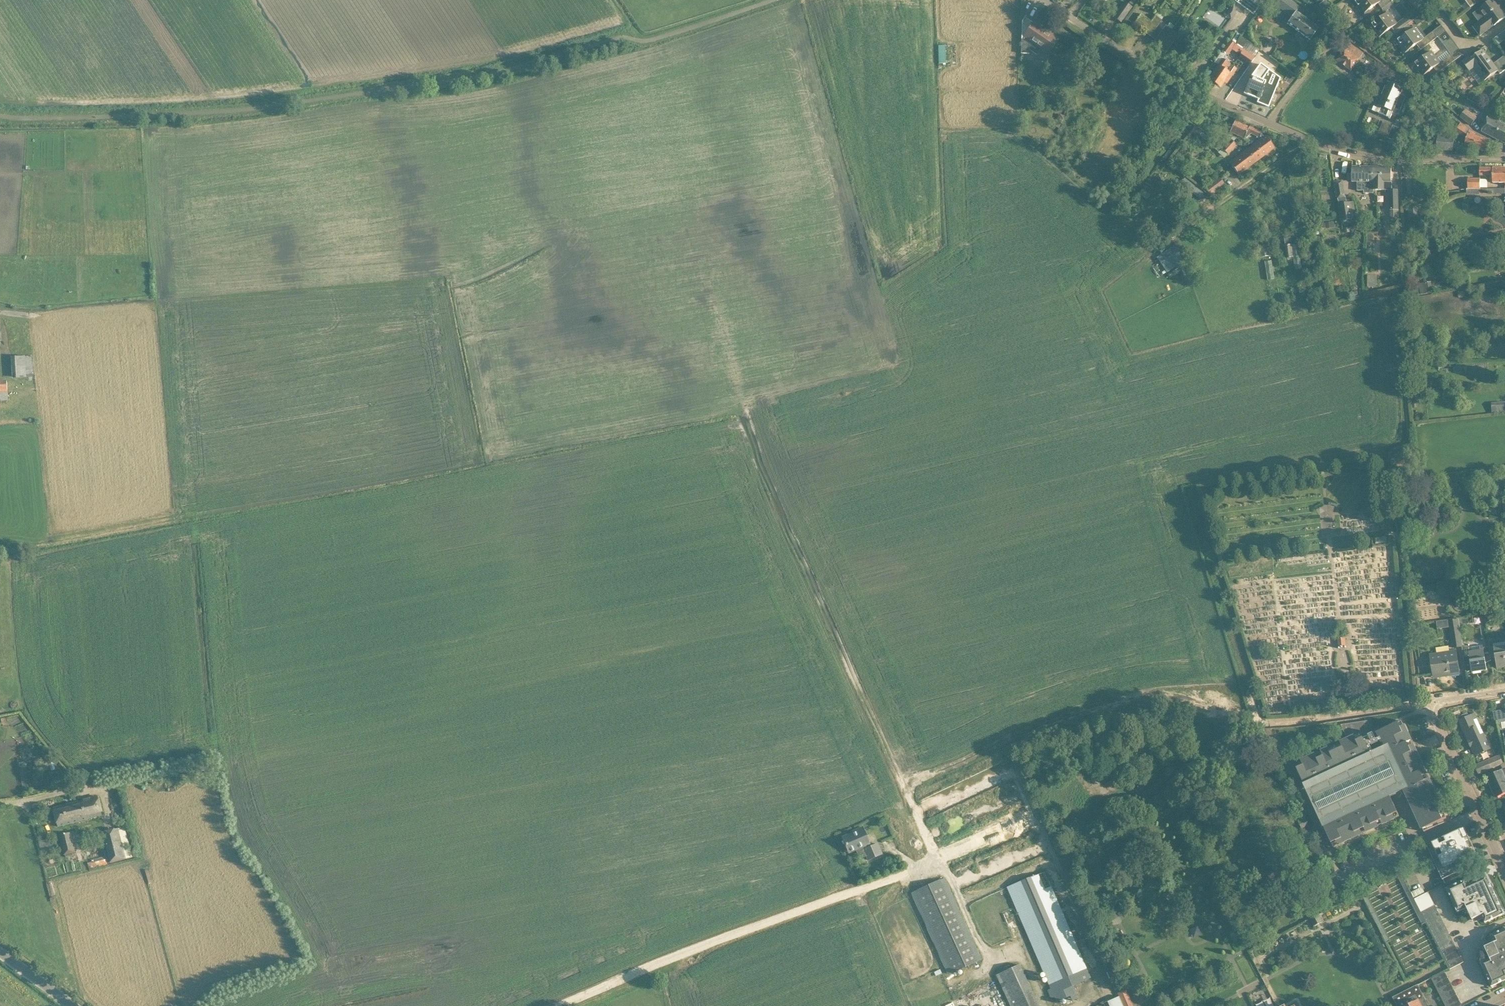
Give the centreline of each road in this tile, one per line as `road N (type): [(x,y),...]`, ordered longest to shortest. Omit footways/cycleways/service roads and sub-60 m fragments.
road 1 (track): [(572,1005),(936,862),(737,424)]
road 2 (unclassified): [(1504,160),(1388,156),(1313,140),(1175,78),(1050,0)]
road 3 (residential): [(1504,870),(1423,704)]
road 4 (residential): [(1268,726),(1423,704)]
road 5 (track): [(0,804),(122,785)]

